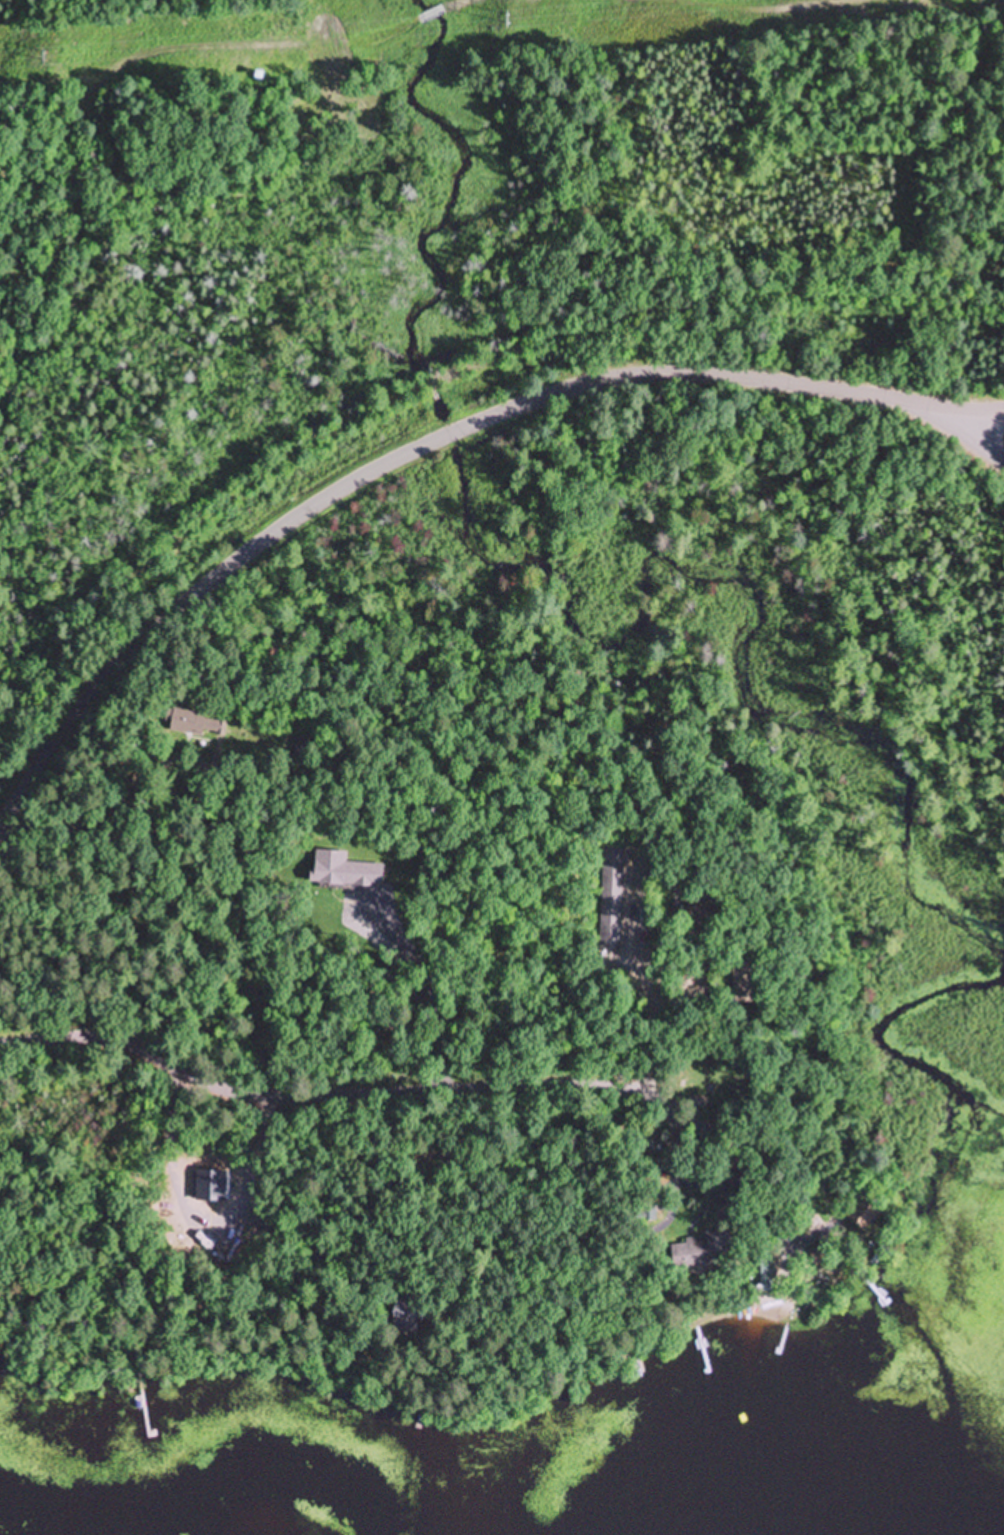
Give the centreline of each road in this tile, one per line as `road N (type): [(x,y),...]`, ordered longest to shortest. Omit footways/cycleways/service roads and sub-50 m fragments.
road 1 (residential): [(0,835),(120,670),(195,590),(302,508),(398,458),(562,393),(640,377),(715,375),(920,403)]
road 2 (residential): [(0,1045),(107,1040),(218,1088),(270,1098),(560,1095)]

